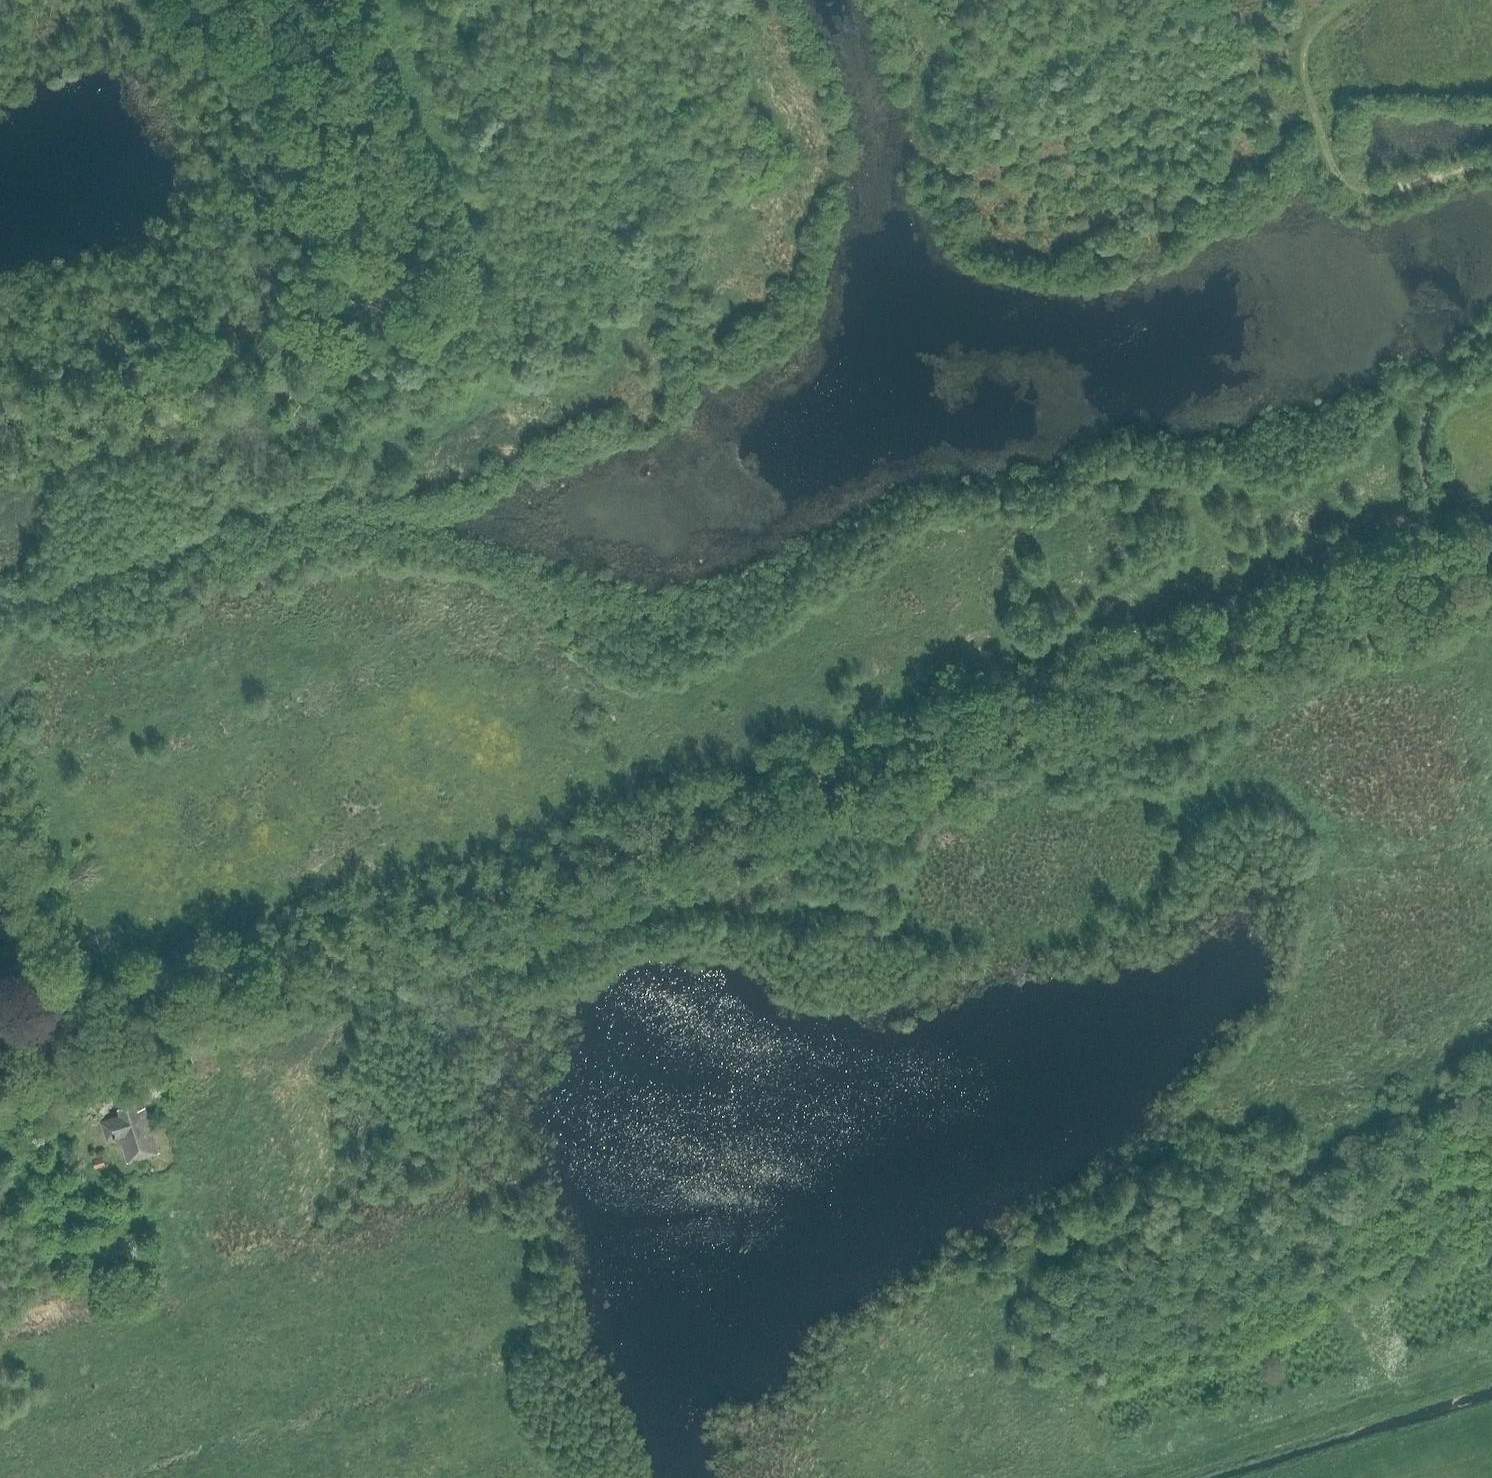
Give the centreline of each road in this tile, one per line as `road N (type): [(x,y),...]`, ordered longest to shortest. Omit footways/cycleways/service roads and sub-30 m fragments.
road 1 (track): [(122,1022),(0,1063)]

